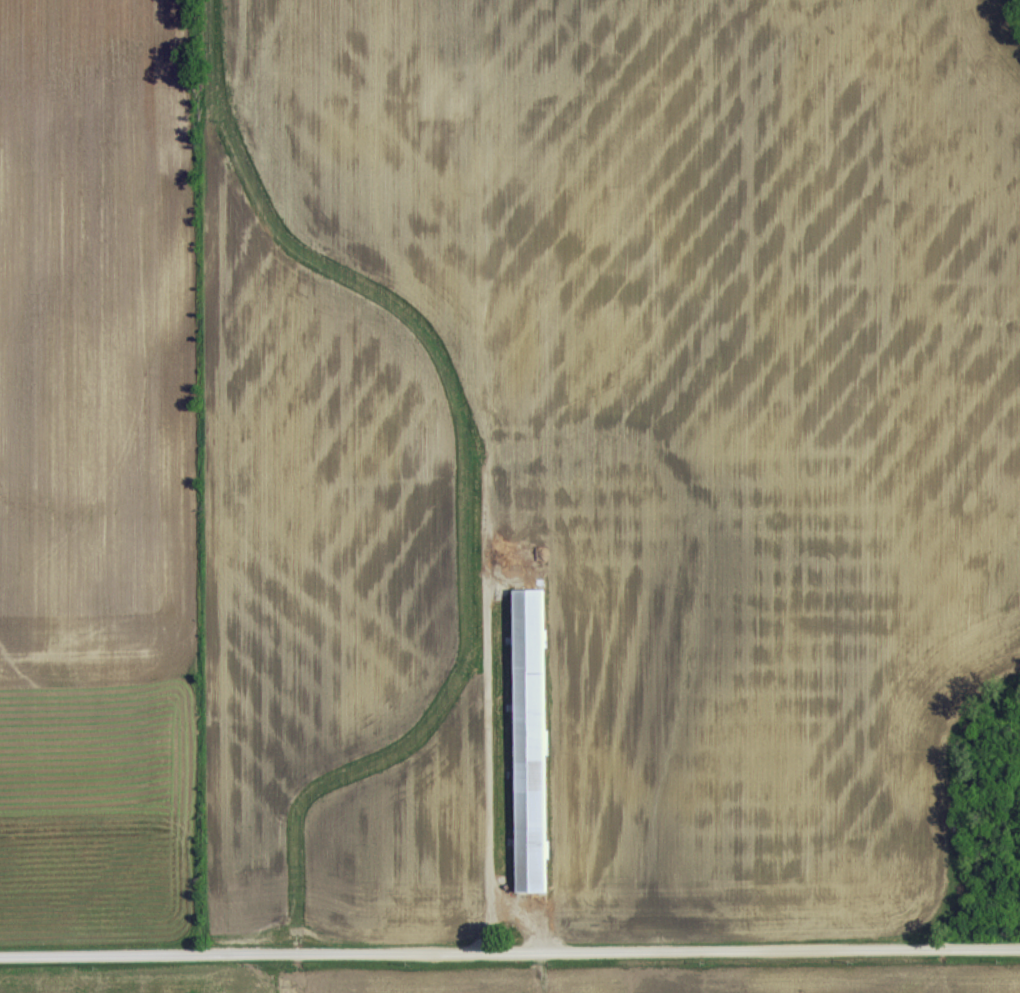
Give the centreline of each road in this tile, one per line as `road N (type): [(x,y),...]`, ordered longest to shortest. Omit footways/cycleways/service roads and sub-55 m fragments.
road 1 (residential): [(0,957),(1019,942)]

